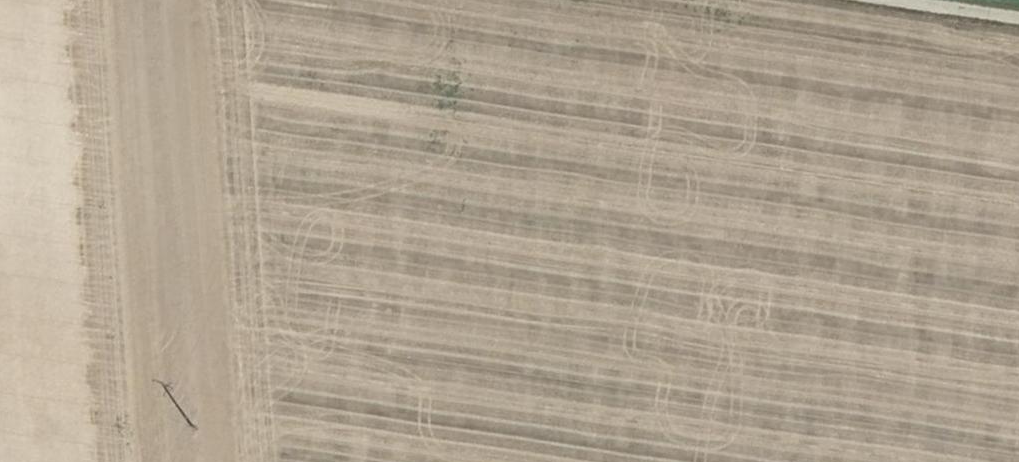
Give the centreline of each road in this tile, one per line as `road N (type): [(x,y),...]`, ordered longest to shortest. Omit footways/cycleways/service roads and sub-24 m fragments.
road 1 (track): [(187,461),(156,0)]
road 2 (track): [(1018,24),(853,0)]

